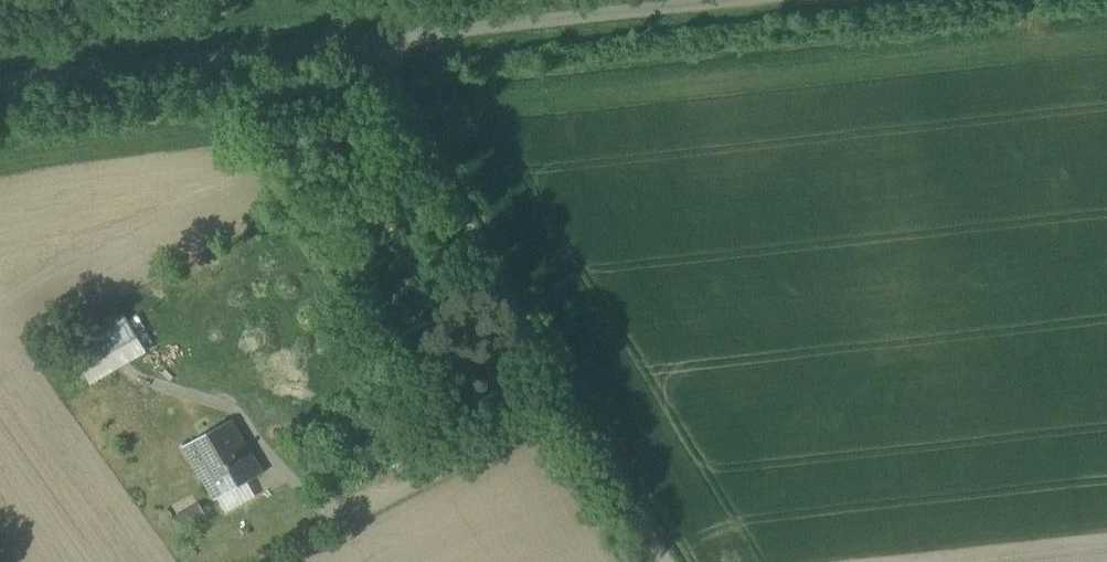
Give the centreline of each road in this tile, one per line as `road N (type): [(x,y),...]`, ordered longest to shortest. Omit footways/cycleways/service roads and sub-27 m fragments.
road 1 (unclassified): [(0,88),(175,61),(763,0)]
road 2 (track): [(362,43),(675,561)]
road 3 (track): [(573,394),(398,504),(344,513),(283,476),(245,411),(117,362)]

